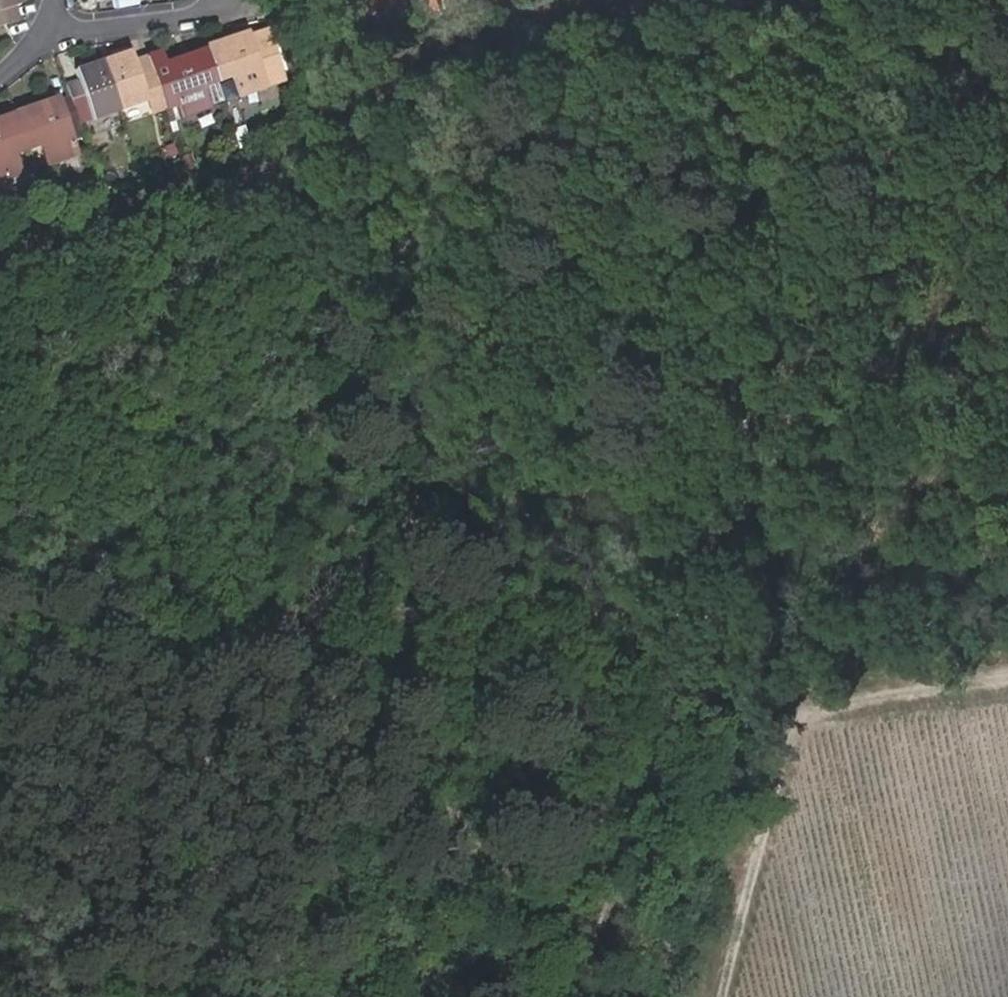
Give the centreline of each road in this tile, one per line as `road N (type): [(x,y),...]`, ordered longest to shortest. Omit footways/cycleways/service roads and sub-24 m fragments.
road 1 (track): [(728,996),(797,695),(1007,671)]
road 2 (residential): [(49,28),(79,32),(193,17),(226,0)]

